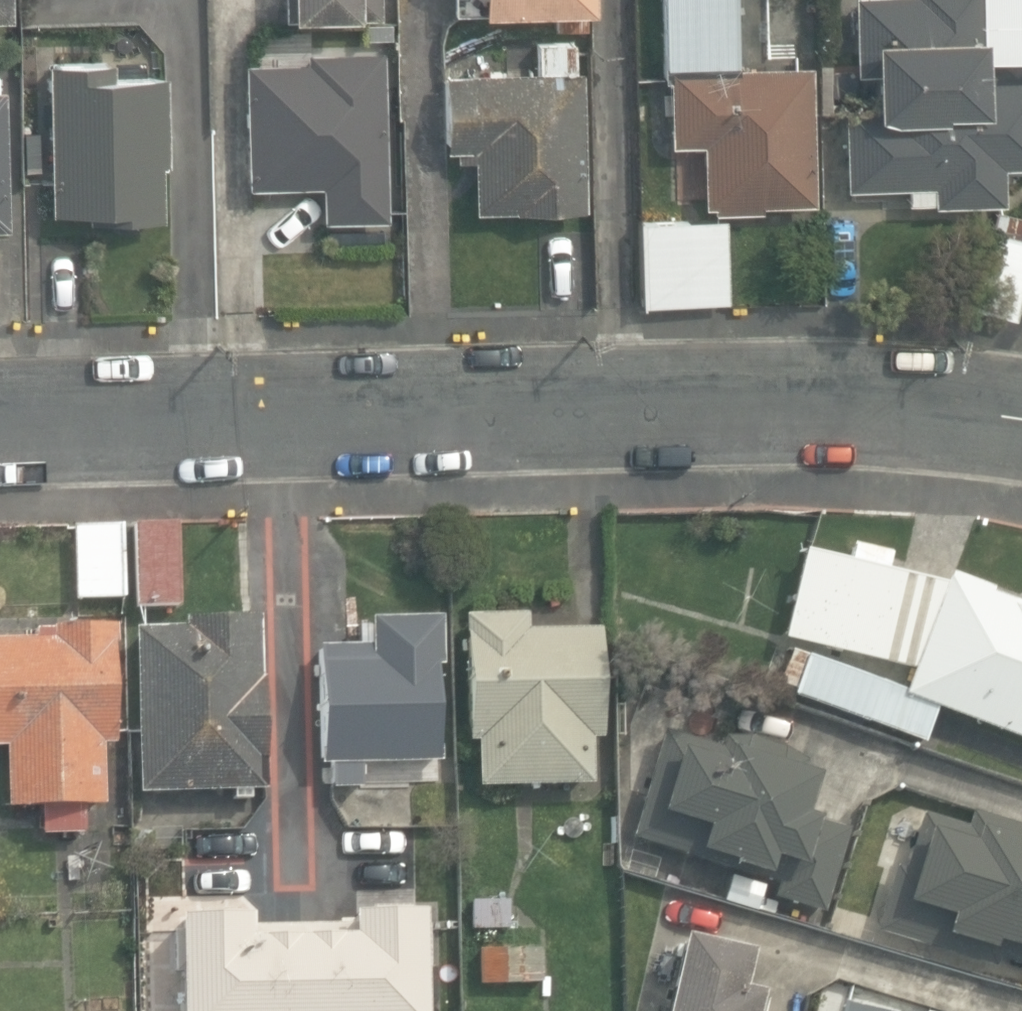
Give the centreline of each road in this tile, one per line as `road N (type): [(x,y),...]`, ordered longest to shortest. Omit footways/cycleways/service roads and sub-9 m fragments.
road 1 (residential): [(1021,419),(875,408),(0,418)]

